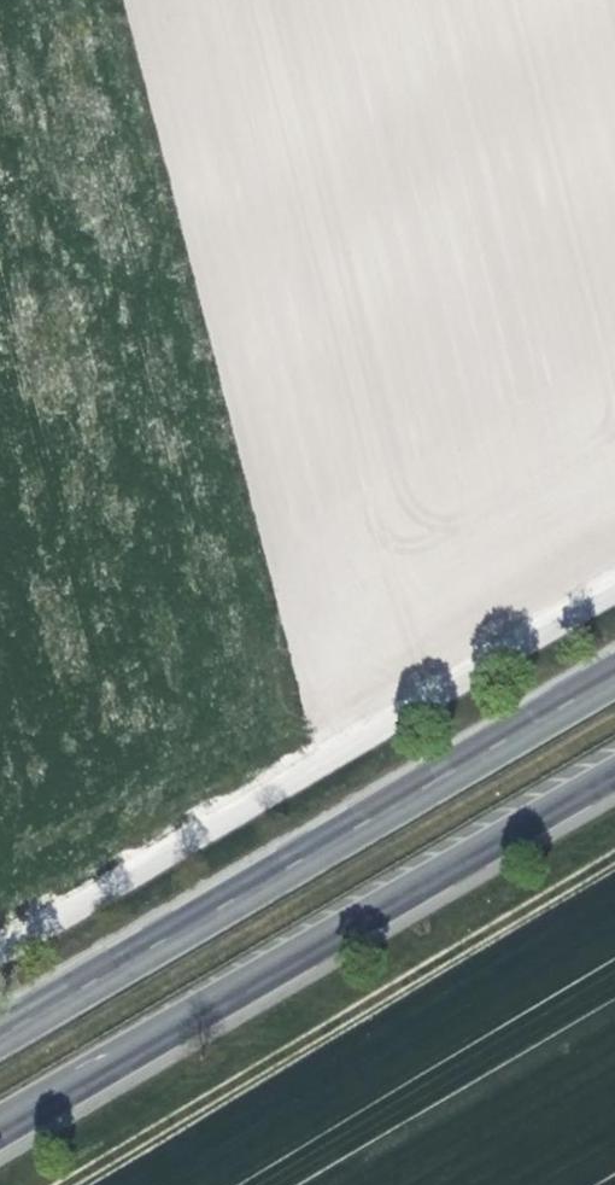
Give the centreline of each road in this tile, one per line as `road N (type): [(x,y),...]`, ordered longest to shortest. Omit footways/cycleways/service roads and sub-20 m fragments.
road 1 (primary): [(614,676),(0,1037)]
road 2 (unclassified): [(614,588),(0,948)]
road 3 (primary): [(0,1127),(614,771)]

